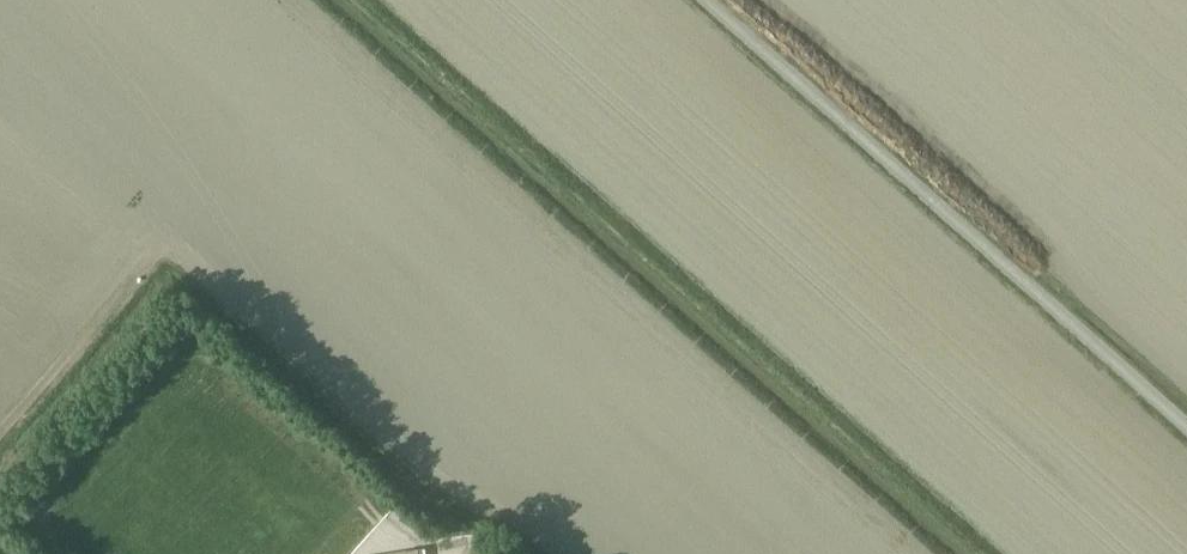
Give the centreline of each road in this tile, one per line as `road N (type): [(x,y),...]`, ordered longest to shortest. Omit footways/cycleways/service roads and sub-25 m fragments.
road 1 (track): [(1186,427),(706,0)]

